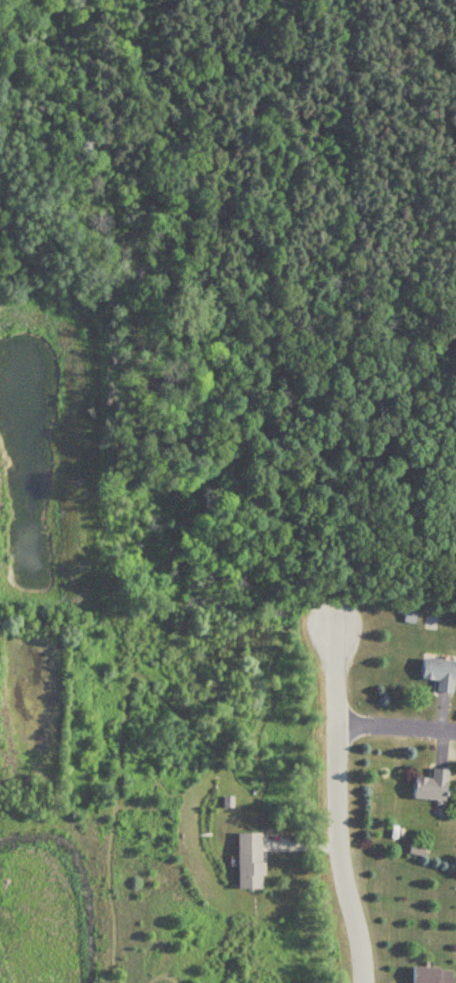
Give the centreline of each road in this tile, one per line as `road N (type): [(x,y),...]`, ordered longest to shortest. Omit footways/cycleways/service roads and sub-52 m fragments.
road 1 (residential): [(330,628),(337,853),(362,982)]
road 2 (residential): [(455,731),(333,725)]

